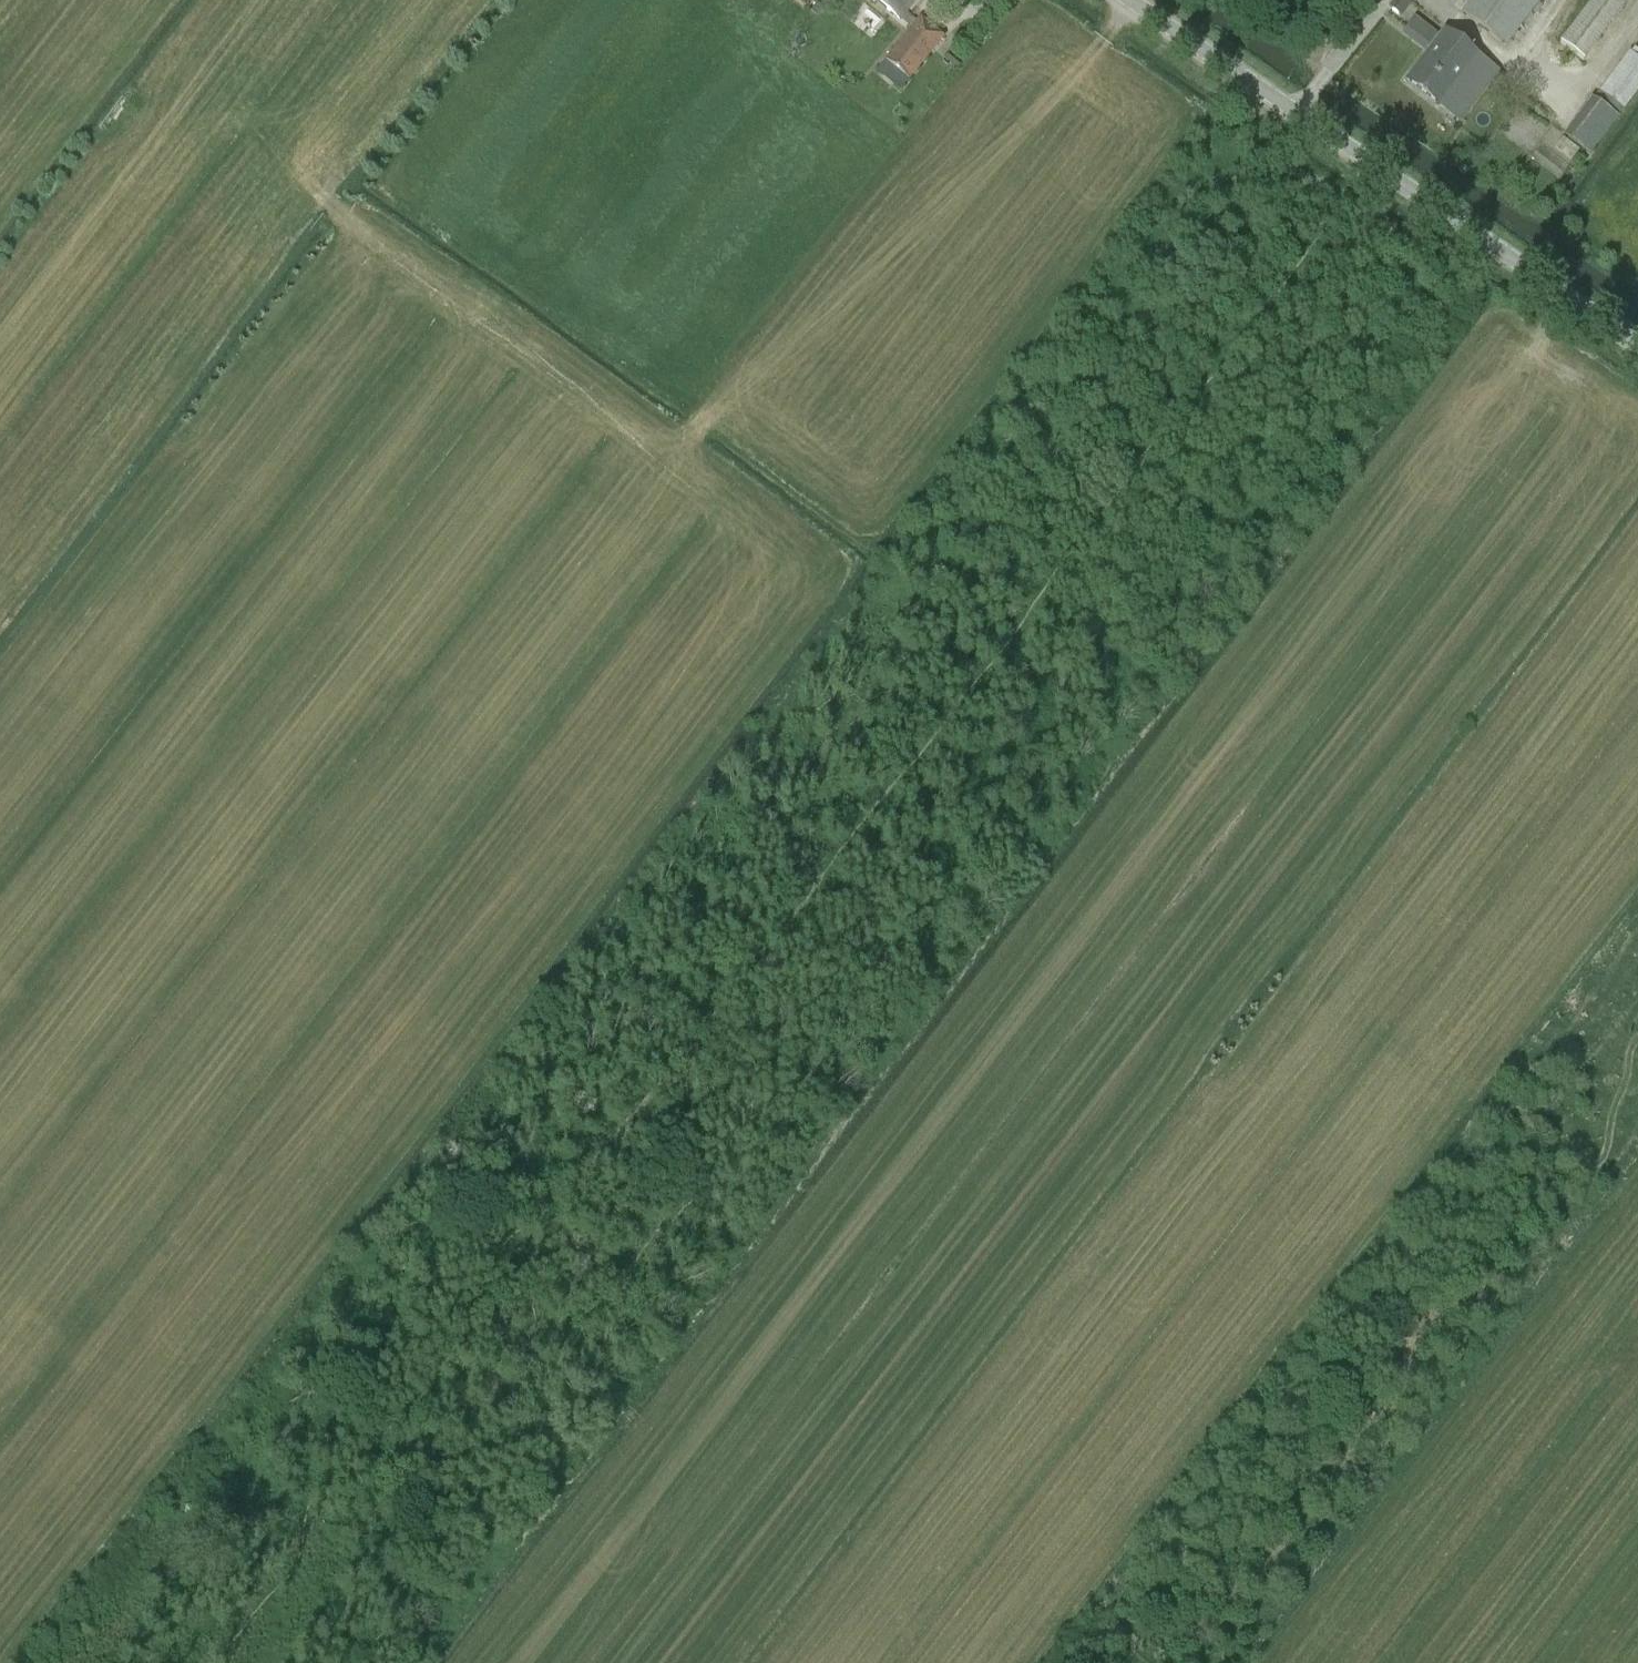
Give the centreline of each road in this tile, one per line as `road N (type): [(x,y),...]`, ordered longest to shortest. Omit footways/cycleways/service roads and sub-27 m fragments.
road 1 (tertiary): [(1637,345),(1297,114)]
road 2 (tertiary): [(1297,114),(1130,0)]
road 3 (unclassified): [(1382,0),(1297,114)]

